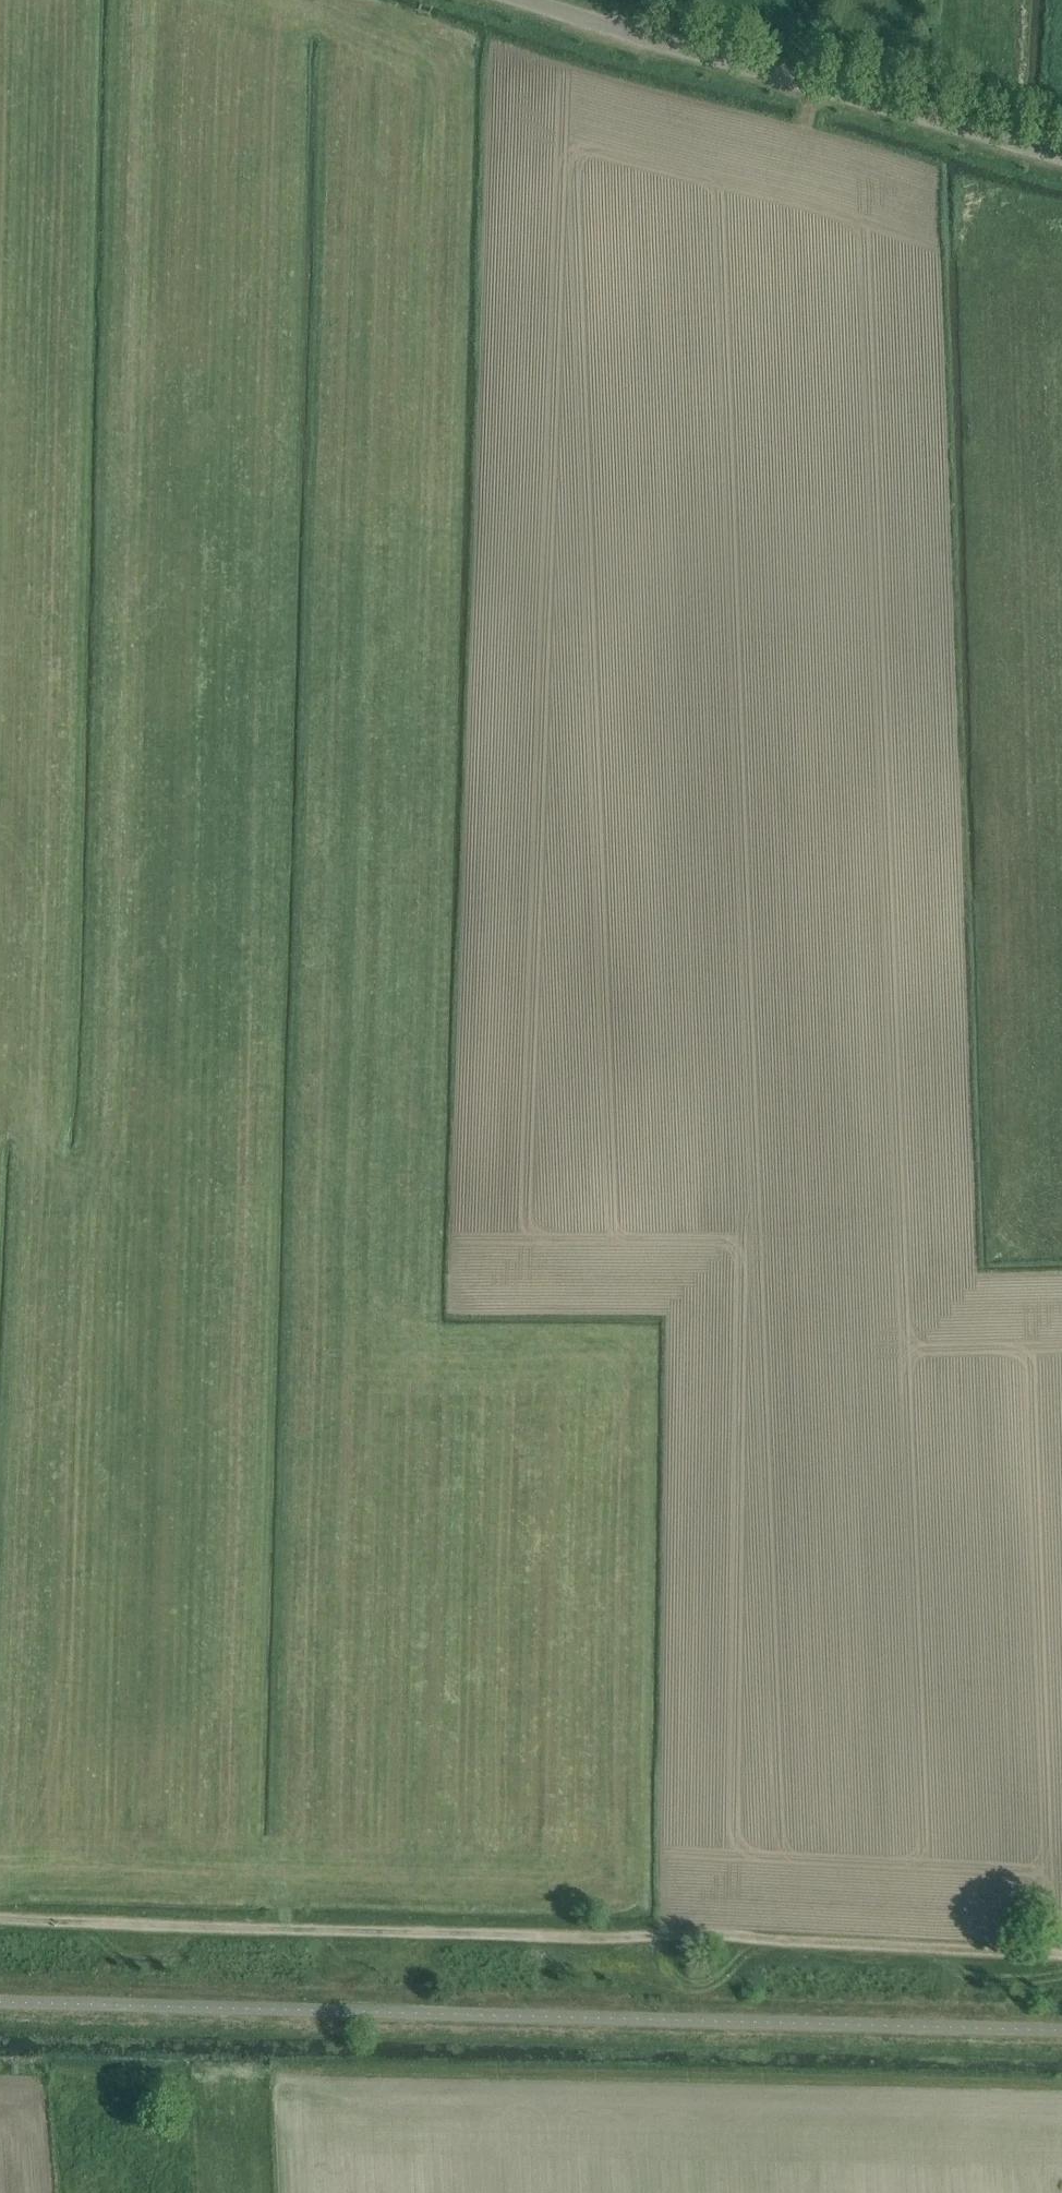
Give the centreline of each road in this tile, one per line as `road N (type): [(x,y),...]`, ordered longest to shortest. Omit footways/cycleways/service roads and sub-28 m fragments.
road 1 (track): [(1061,1949),(0,1916)]
road 2 (unclassified): [(1061,154),(529,0)]

